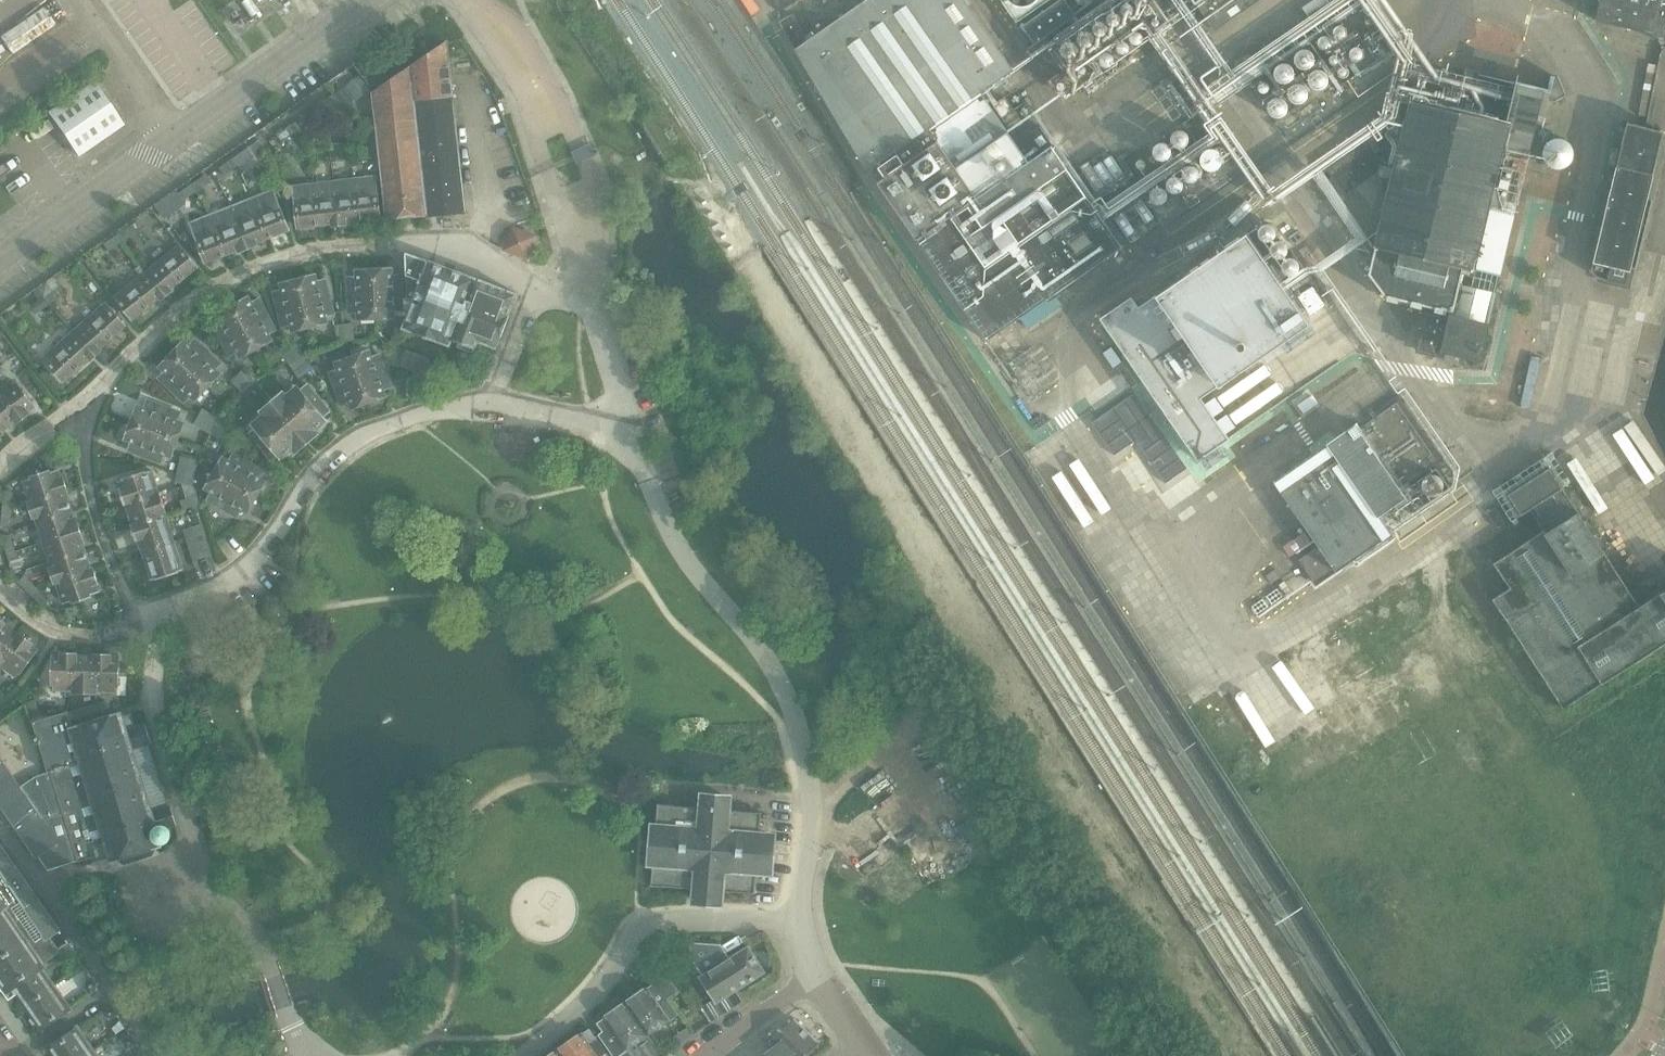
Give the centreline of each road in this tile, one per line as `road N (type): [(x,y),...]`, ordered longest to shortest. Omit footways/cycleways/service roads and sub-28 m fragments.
road 1 (residential): [(81,398),(166,313),(283,253),(438,244),(592,314),(632,452)]
road 2 (residential): [(632,452),(596,426),(490,400),(425,413),(321,461),(240,583),(135,616)]
road 3 (residential): [(632,452),(674,544),(784,694),(812,824)]
road 4 (residential): [(523,1055),(601,988),(647,926),(804,920)]
road 5 (residential): [(135,616),(92,498),(81,398)]
road 6 (residential): [(135,616),(96,639),(57,632),(26,612),(0,576)]
road 7 (residential): [(696,1055),(820,965)]

